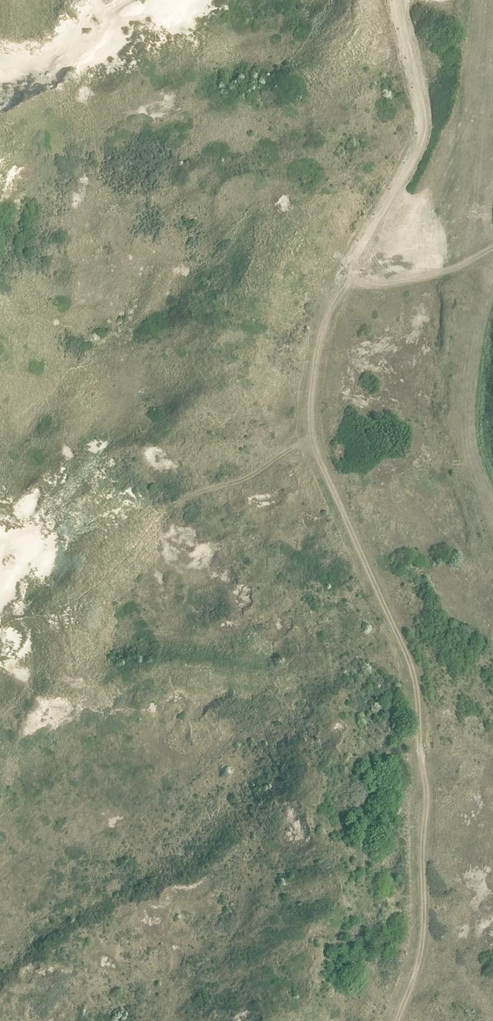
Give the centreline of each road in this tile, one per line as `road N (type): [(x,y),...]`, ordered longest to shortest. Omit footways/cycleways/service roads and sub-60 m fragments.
road 1 (track): [(400,0),(422,105),(421,142),(320,324),(311,428),(418,694),(423,924),(396,1020)]
road 2 (track): [(351,274),(363,282),(421,281),(492,252)]

